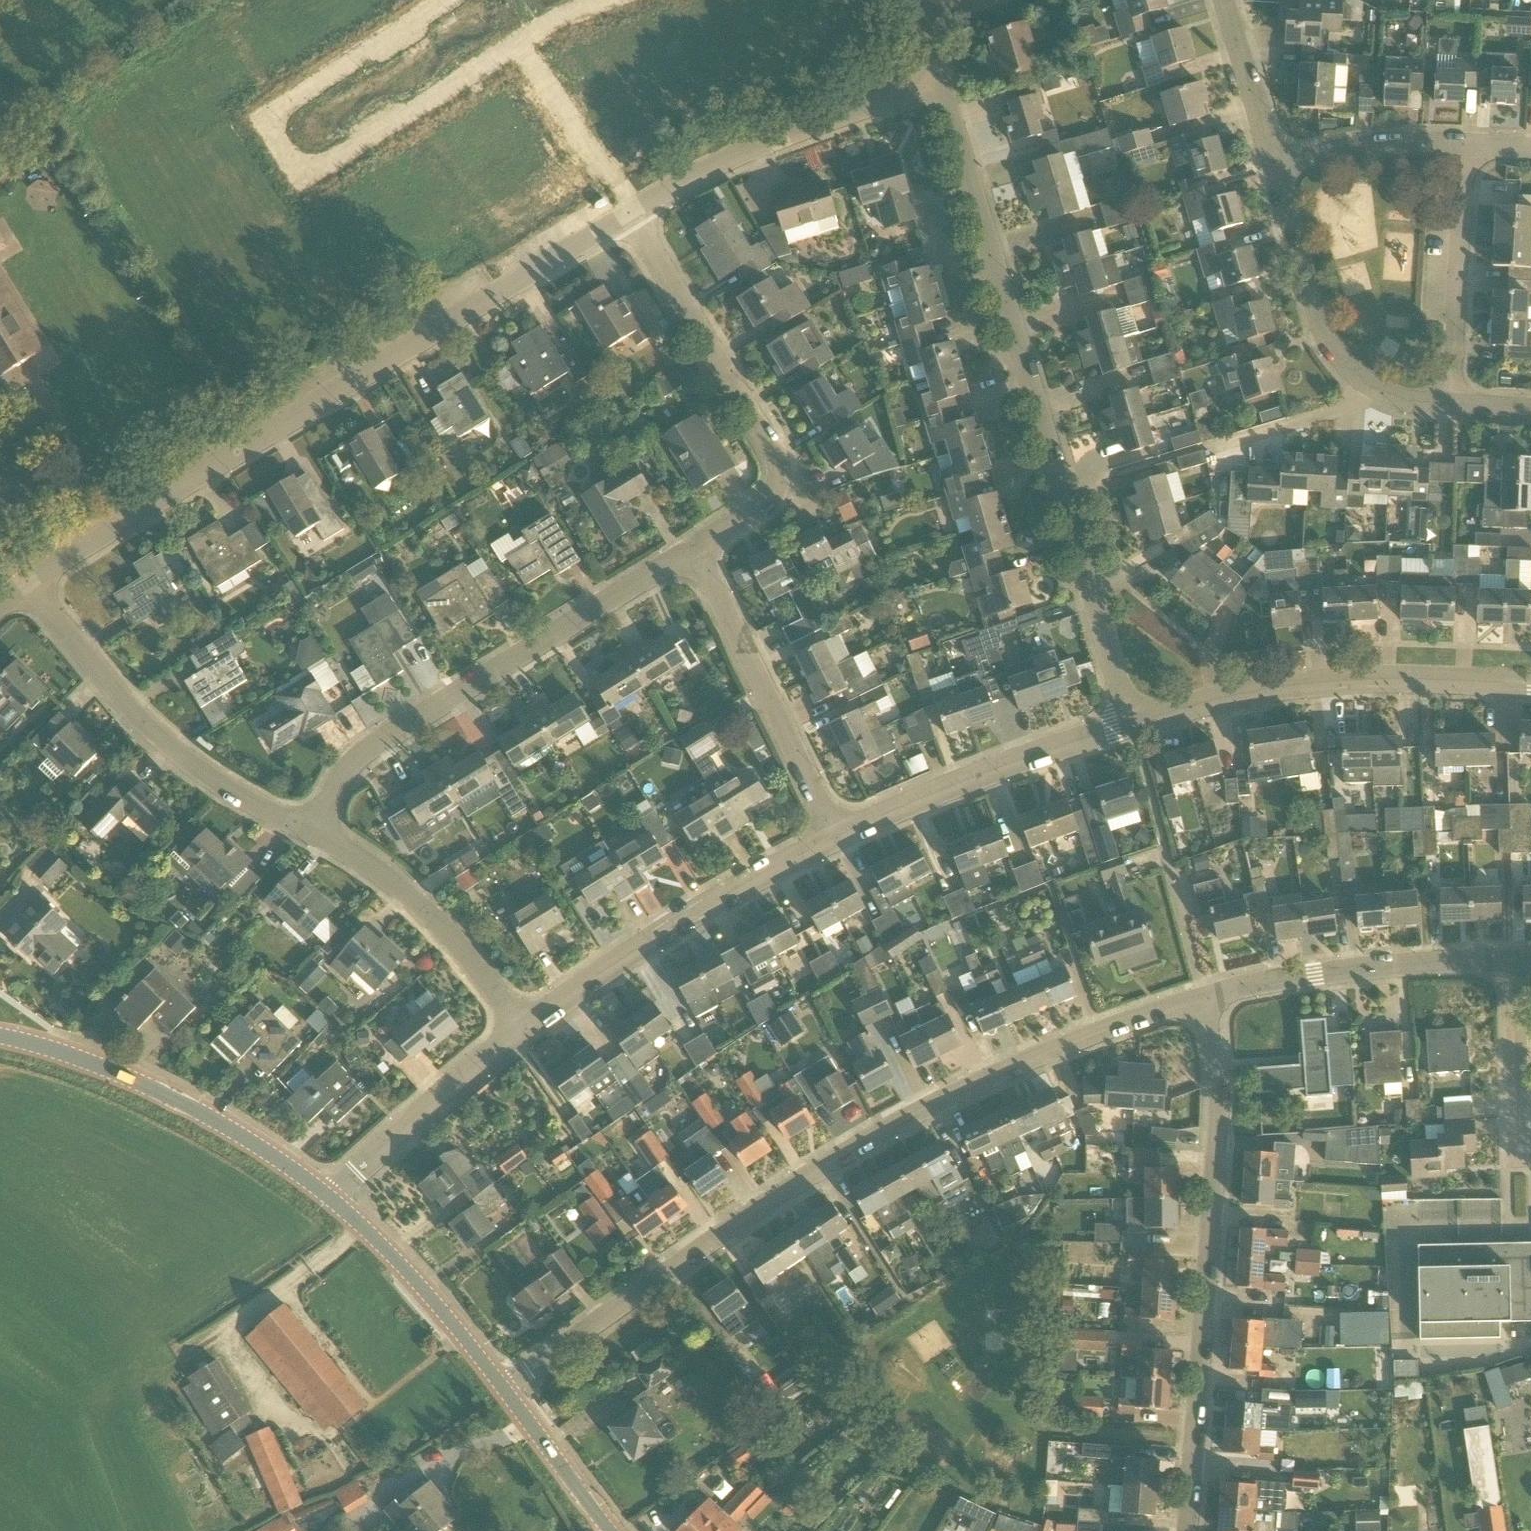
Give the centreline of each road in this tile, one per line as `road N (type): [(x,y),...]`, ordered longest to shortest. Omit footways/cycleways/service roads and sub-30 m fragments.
road 1 (residential): [(504,1388),(730,1219),(861,1138),(979,1081),(1200,998)]
road 2 (residential): [(19,596),(629,214)]
road 3 (residential): [(1133,720),(941,90)]
road 4 (residential): [(1187,1530),(1220,1085),(1200,998)]
road 5 (residential): [(519,47),(302,175),(267,119),(444,0)]
road 6 (residential): [(297,835),(378,750),(697,550)]
road 7 (residential): [(697,550),(762,507),(774,454),(629,214)]
road 8 (residential): [(1133,720),(1349,682),(1530,689)]
road 9 (residential): [(519,1025),(661,931),(840,832)]
road 10 (tertiary): [(334,1200),(134,1078),(0,1040)]
road 11 (residential): [(297,835),(179,769),(19,596)]
road 12 (residential): [(629,214),(781,143),(941,90)]
road 13 (residential): [(1444,409),(1384,403),(1338,360),(1318,323),(1276,171)]
road 14 (residential): [(1200,998),(1316,973),(1516,960)]
road 15 (residential): [(840,832),(697,550)]
road 16 (residential): [(840,832),(1133,720)]
road 17 (residential): [(519,1025),(434,925),(361,866),(297,835)]
road 18 (residential): [(1444,409),(1466,145)]
road 19 (residential): [(334,1200),(450,1079),(519,1025)]
road 20 (tertiary): [(504,1388),(334,1200)]
road 21 (residential): [(629,214),(519,47)]
road 22 (residential): [(1276,171),(1355,149),(1466,145)]
road 23 (residential): [(1530,1139),(1523,1139),(1516,960)]
road 24 (residential): [(1276,171),(1216,0)]
road 25 (tertiary): [(613,1527),(504,1388)]

